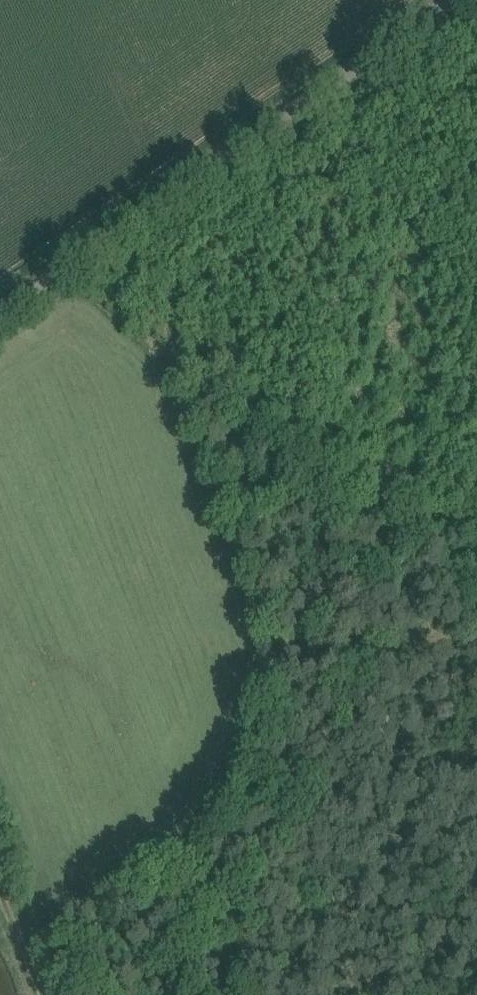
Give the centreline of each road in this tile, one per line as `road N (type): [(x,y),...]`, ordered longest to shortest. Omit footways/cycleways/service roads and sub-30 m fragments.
road 1 (unclassified): [(0,312),(453,0)]

